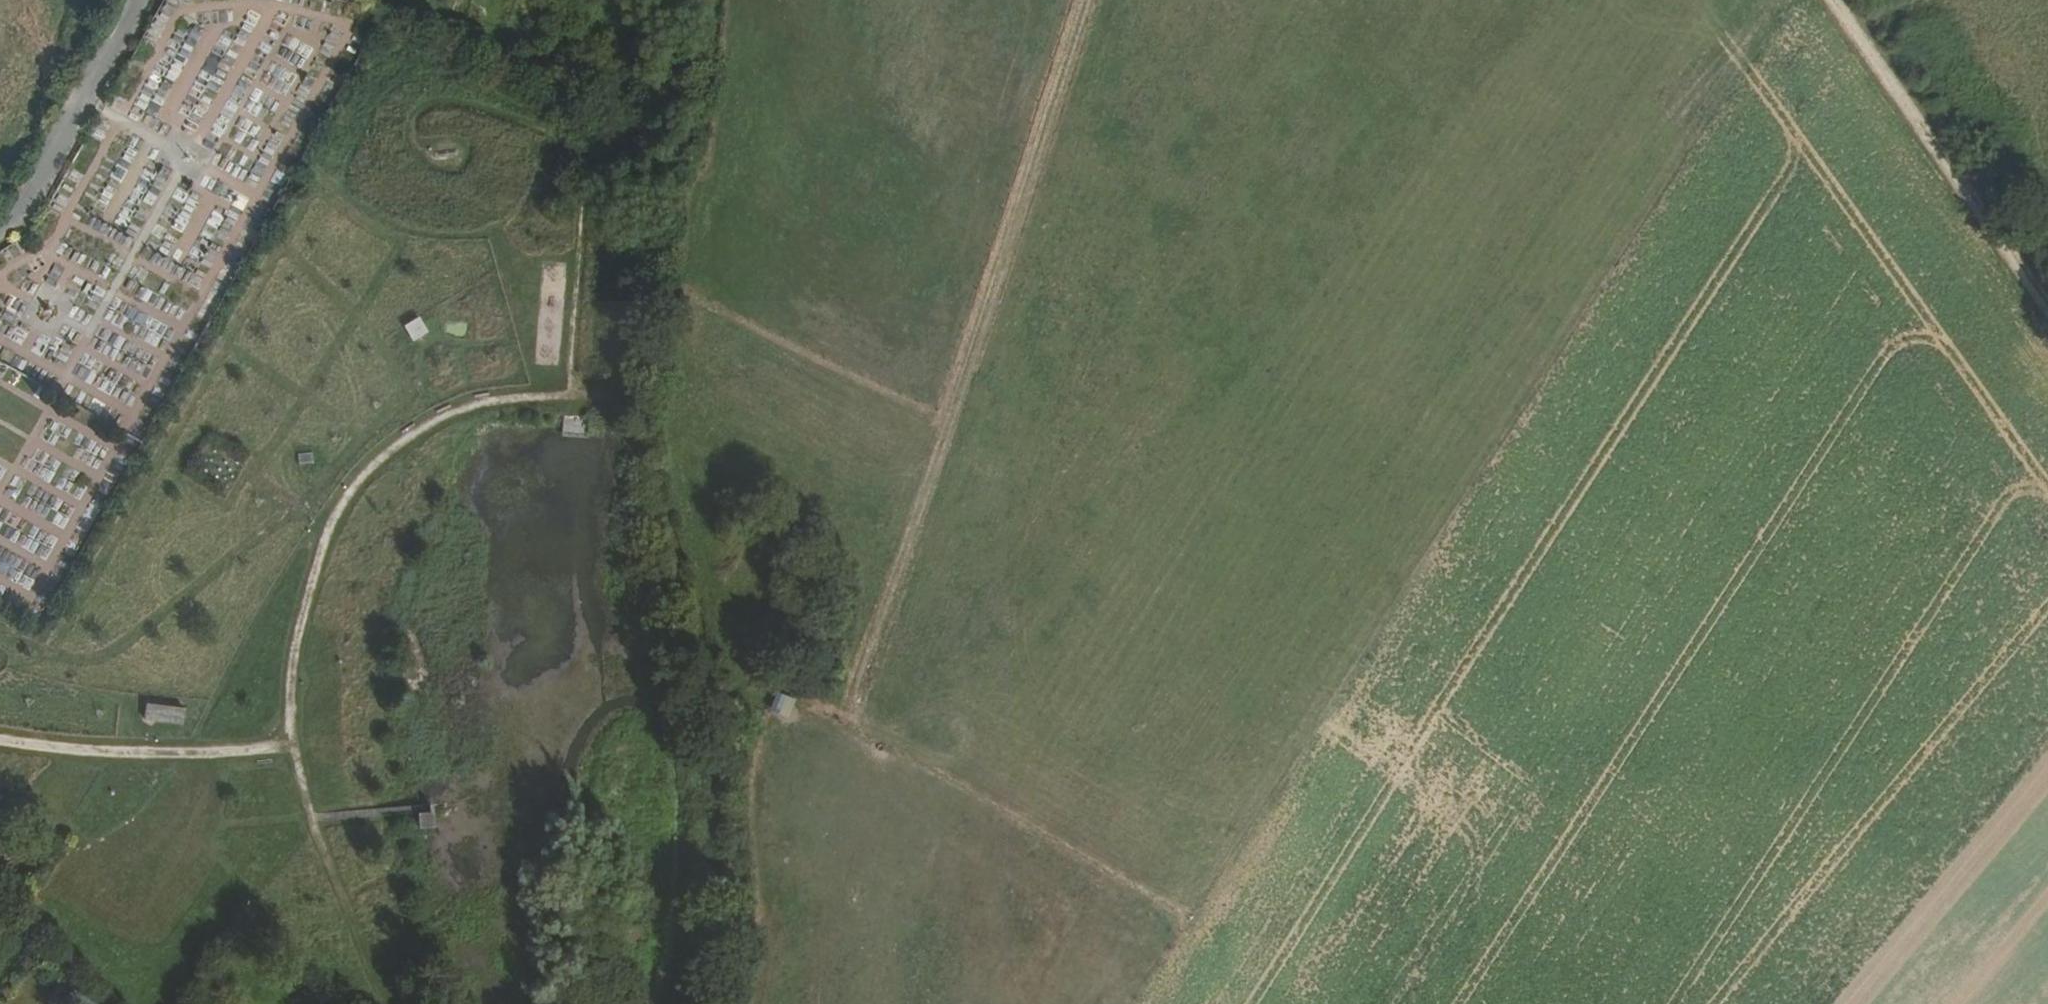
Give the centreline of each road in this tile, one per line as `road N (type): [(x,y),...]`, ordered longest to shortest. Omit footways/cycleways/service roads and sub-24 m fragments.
road 1 (track): [(2047,299),(1833,0)]
road 2 (residential): [(146,0),(30,213),(0,232)]

